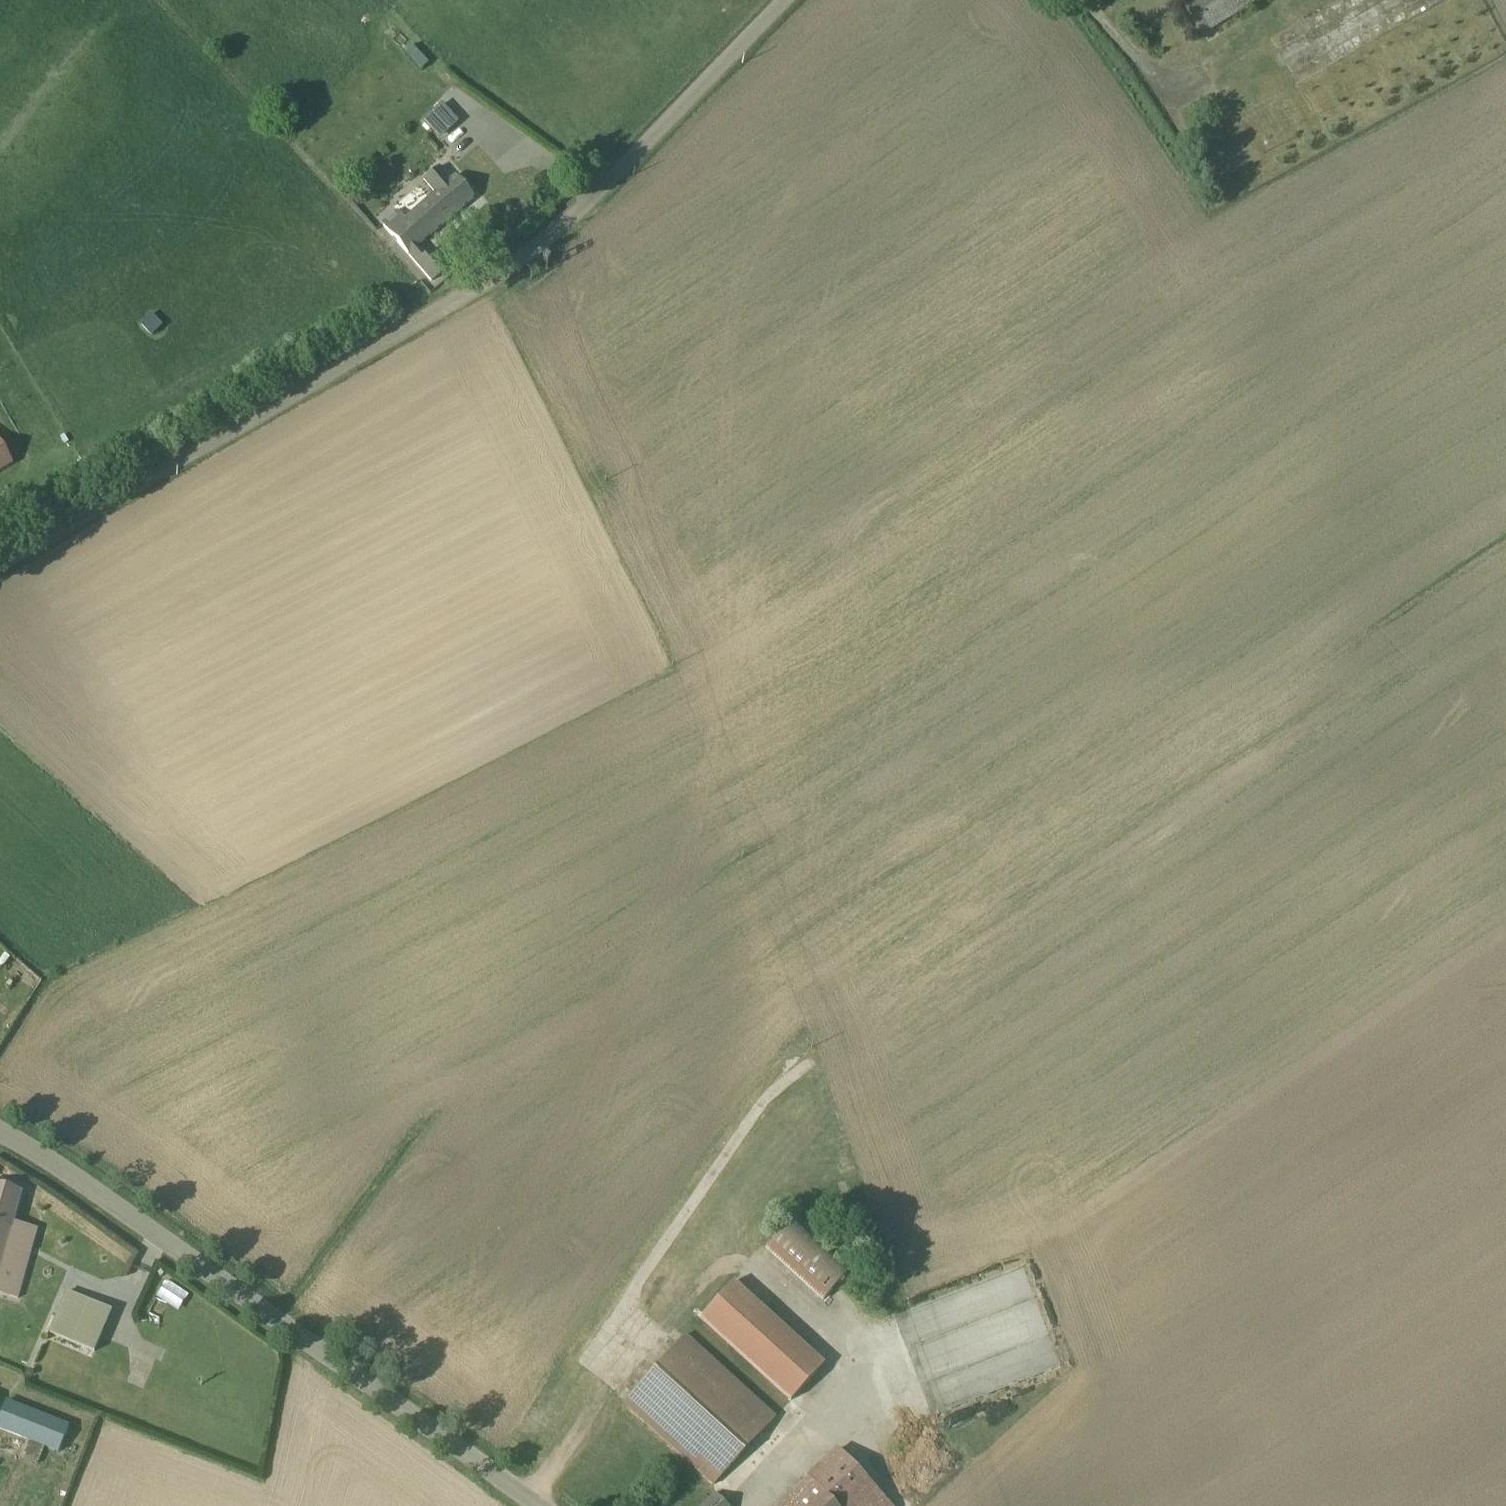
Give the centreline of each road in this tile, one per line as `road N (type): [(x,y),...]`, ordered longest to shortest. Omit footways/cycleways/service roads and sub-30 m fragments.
road 1 (unclassified): [(787,0),(561,230),(493,280),(0,564)]
road 2 (unclassified): [(0,1134),(537,1505)]

